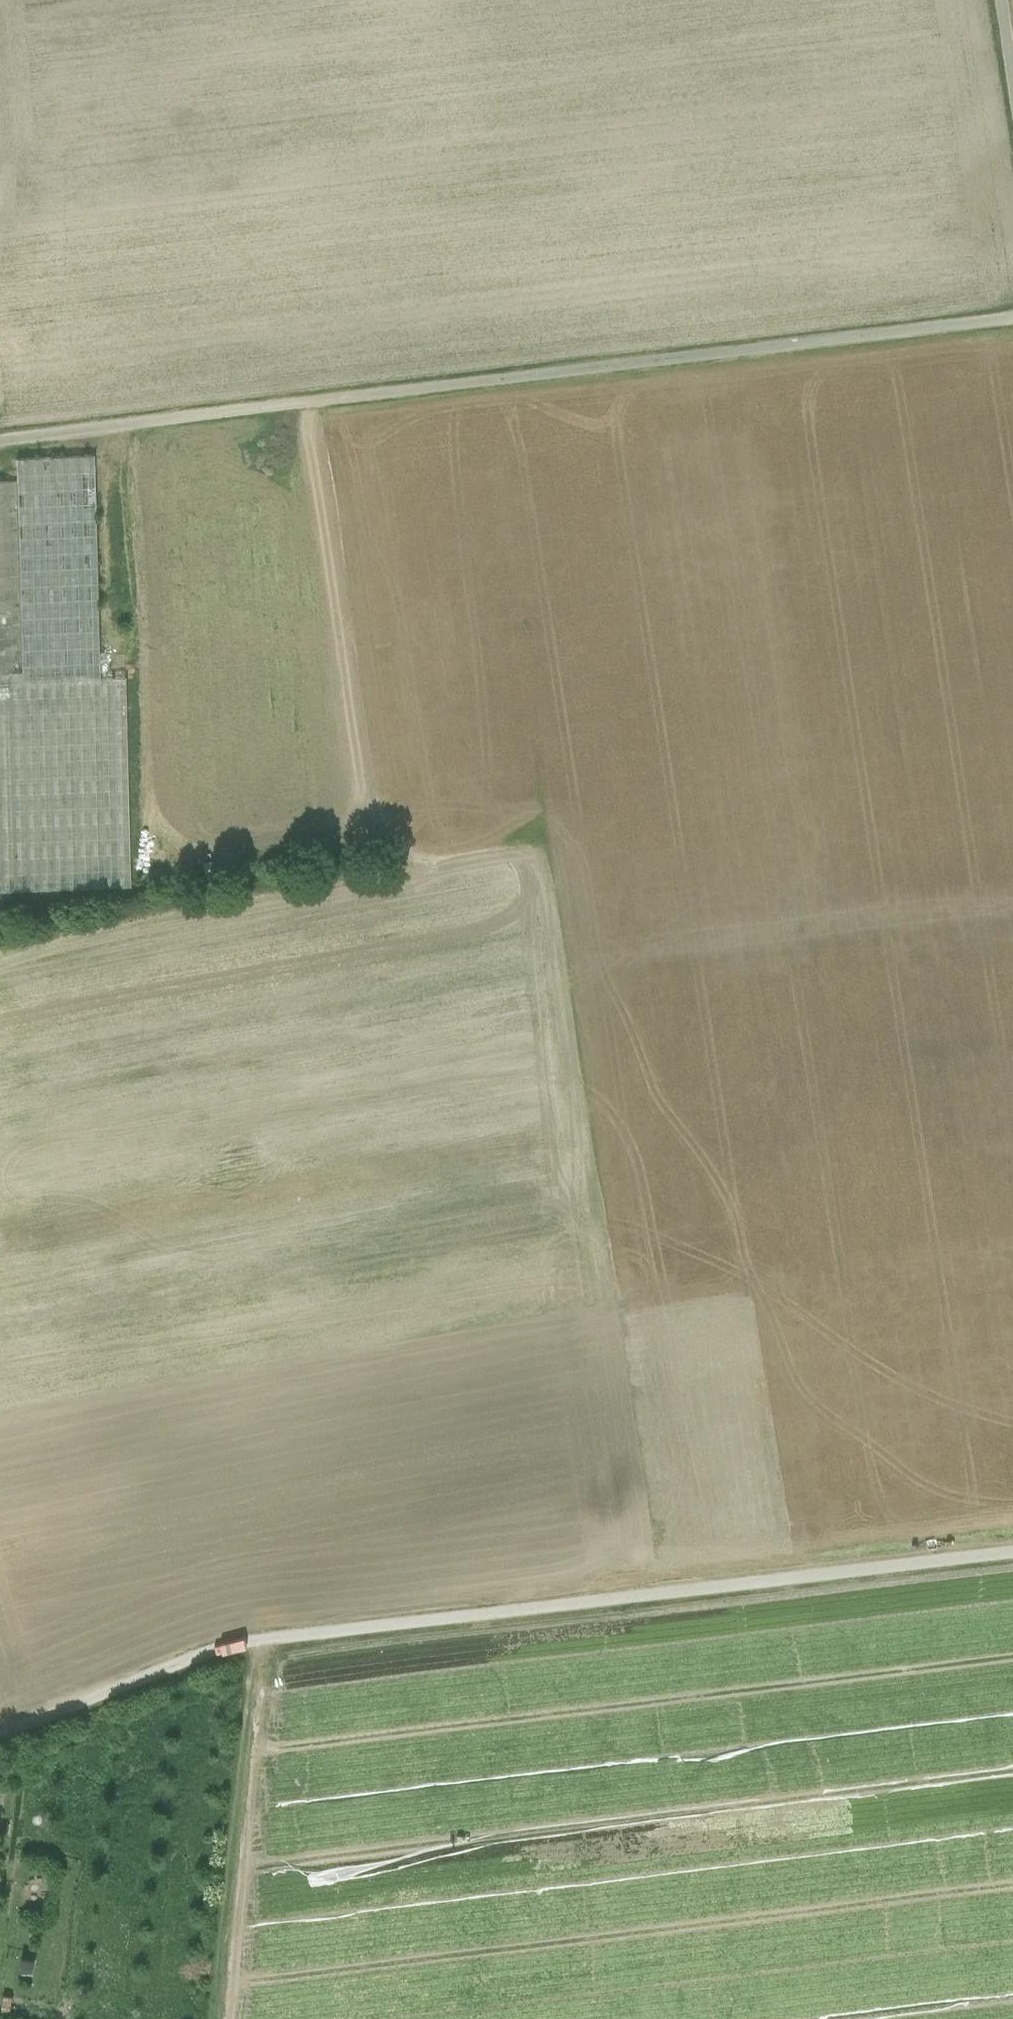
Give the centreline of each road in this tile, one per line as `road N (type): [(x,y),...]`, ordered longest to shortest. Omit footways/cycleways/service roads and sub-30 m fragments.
road 1 (track): [(0,1737),(227,1648),(1012,1552)]
road 2 (track): [(1012,321),(0,439)]
road 3 (track): [(1012,909),(560,964)]

